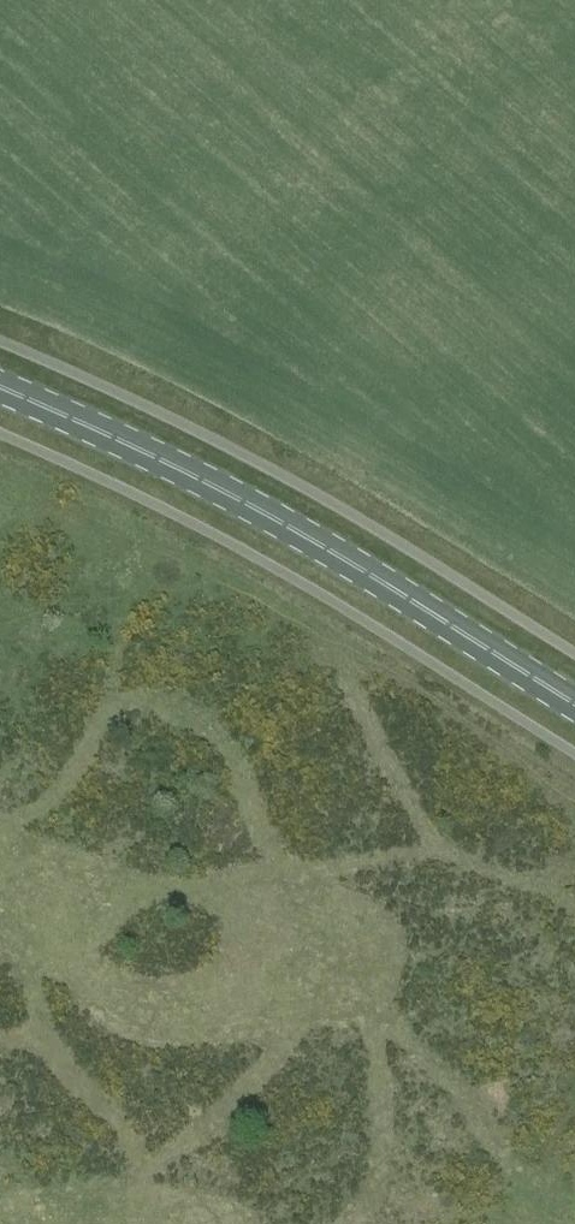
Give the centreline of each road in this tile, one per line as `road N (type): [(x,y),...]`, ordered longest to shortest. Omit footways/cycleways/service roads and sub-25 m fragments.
road 1 (primary): [(574,706),(338,556),(0,387)]

